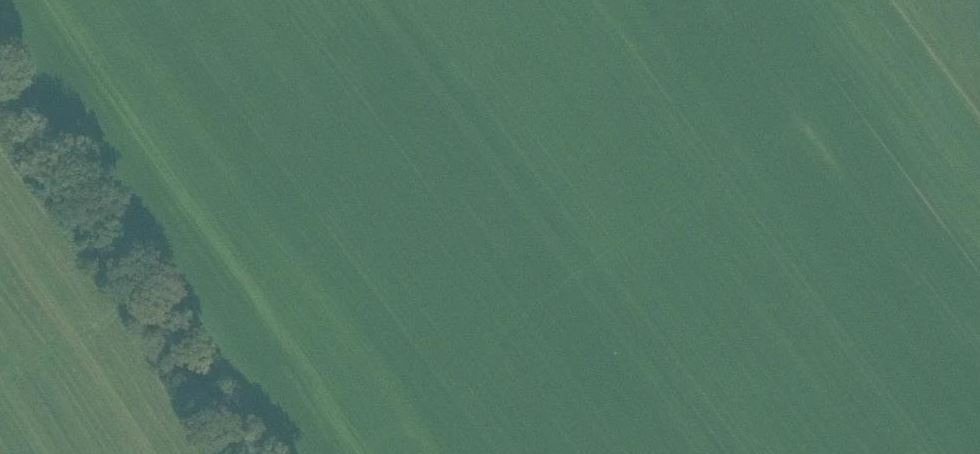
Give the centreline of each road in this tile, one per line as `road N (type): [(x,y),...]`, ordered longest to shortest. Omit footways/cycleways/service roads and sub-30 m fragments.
road 1 (track): [(0,99),(246,453)]

